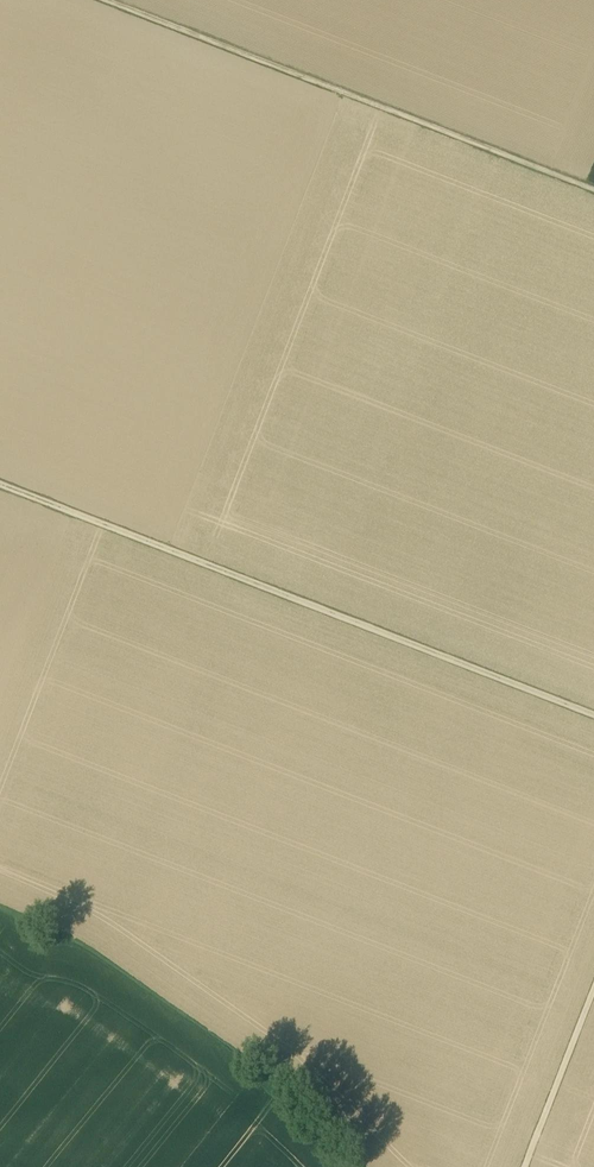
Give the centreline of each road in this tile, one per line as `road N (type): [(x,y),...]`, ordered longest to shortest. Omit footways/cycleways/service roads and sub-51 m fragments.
road 1 (track): [(0,492),(593,718)]
road 2 (track): [(101,0),(593,191)]
road 3 (track): [(593,990),(526,1166)]

